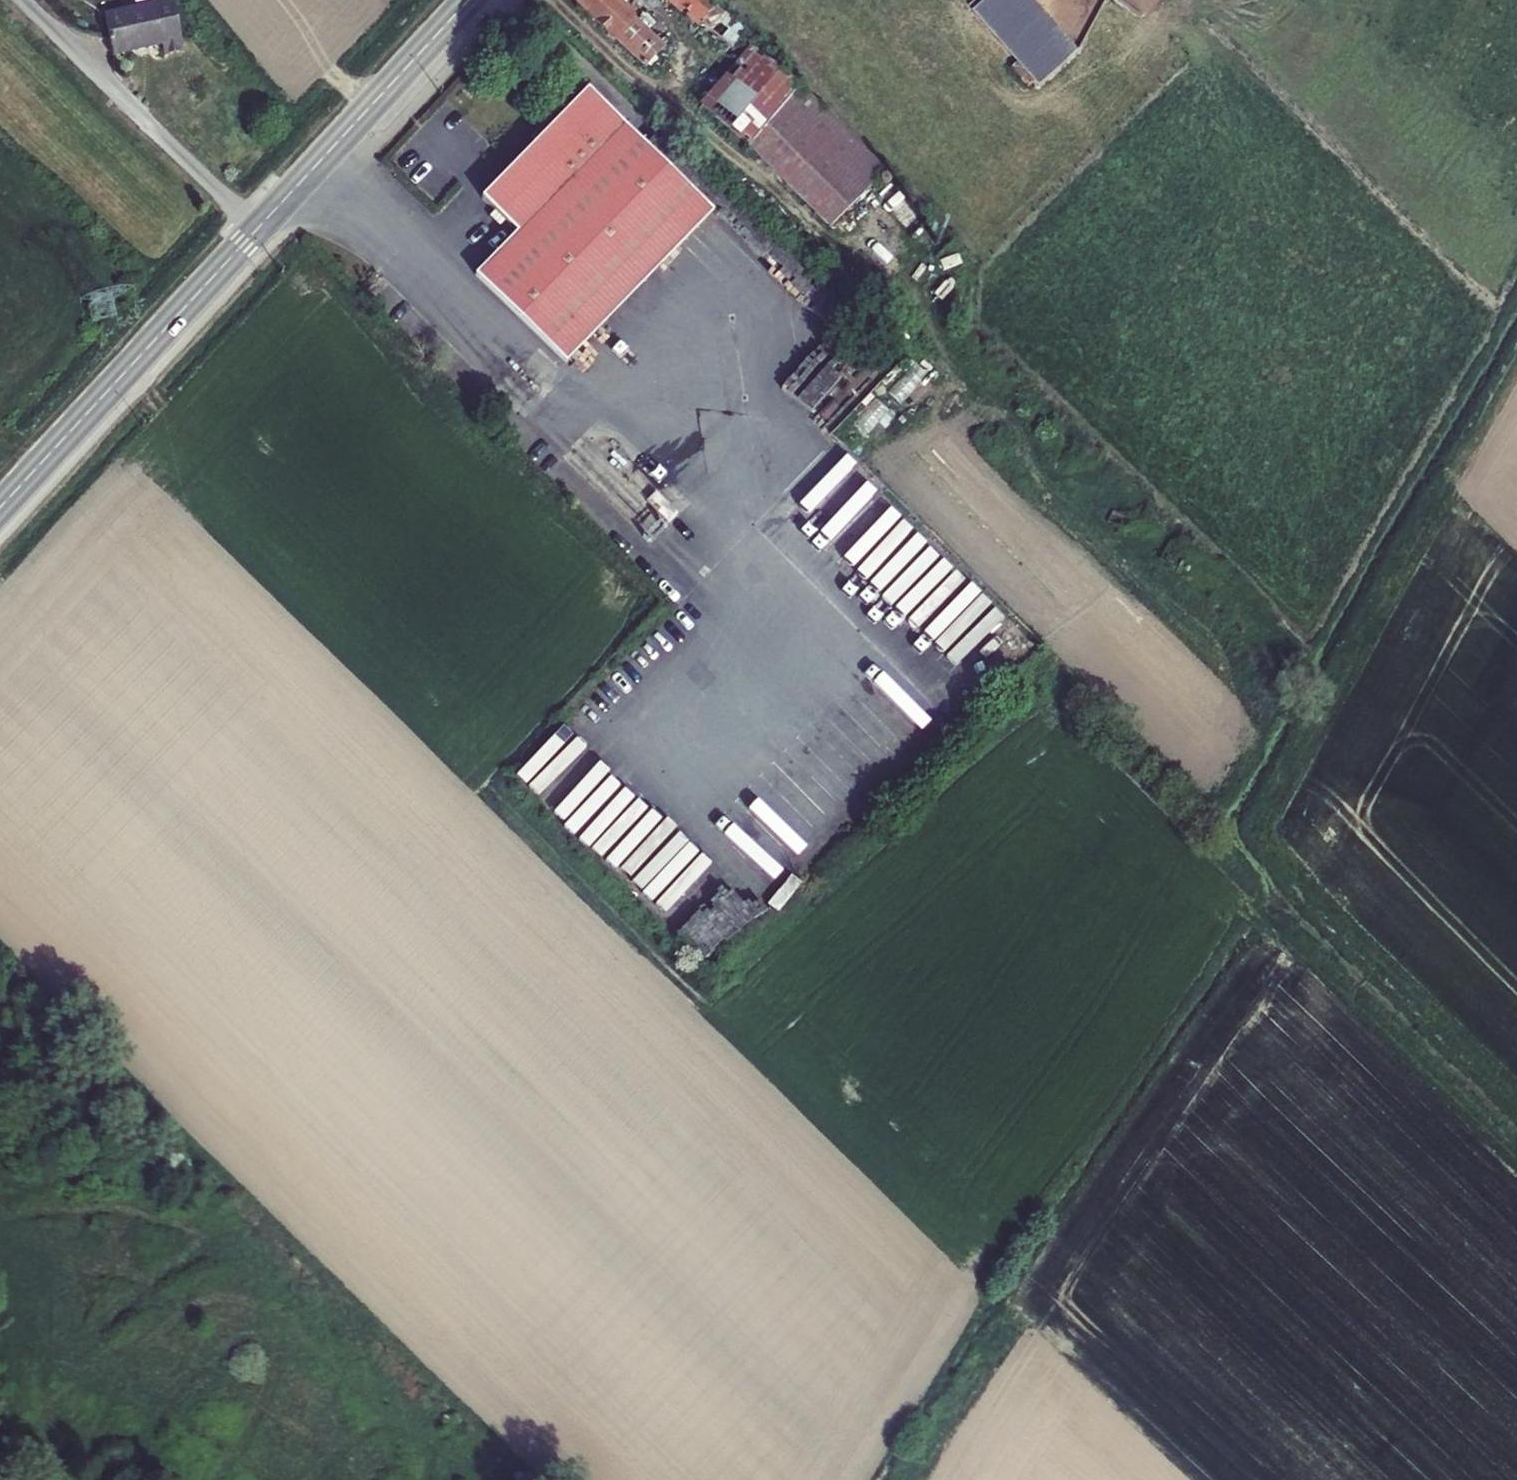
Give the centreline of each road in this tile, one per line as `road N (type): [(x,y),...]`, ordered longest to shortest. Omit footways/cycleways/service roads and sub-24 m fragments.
road 1 (tertiary): [(467,0),(0,505)]

